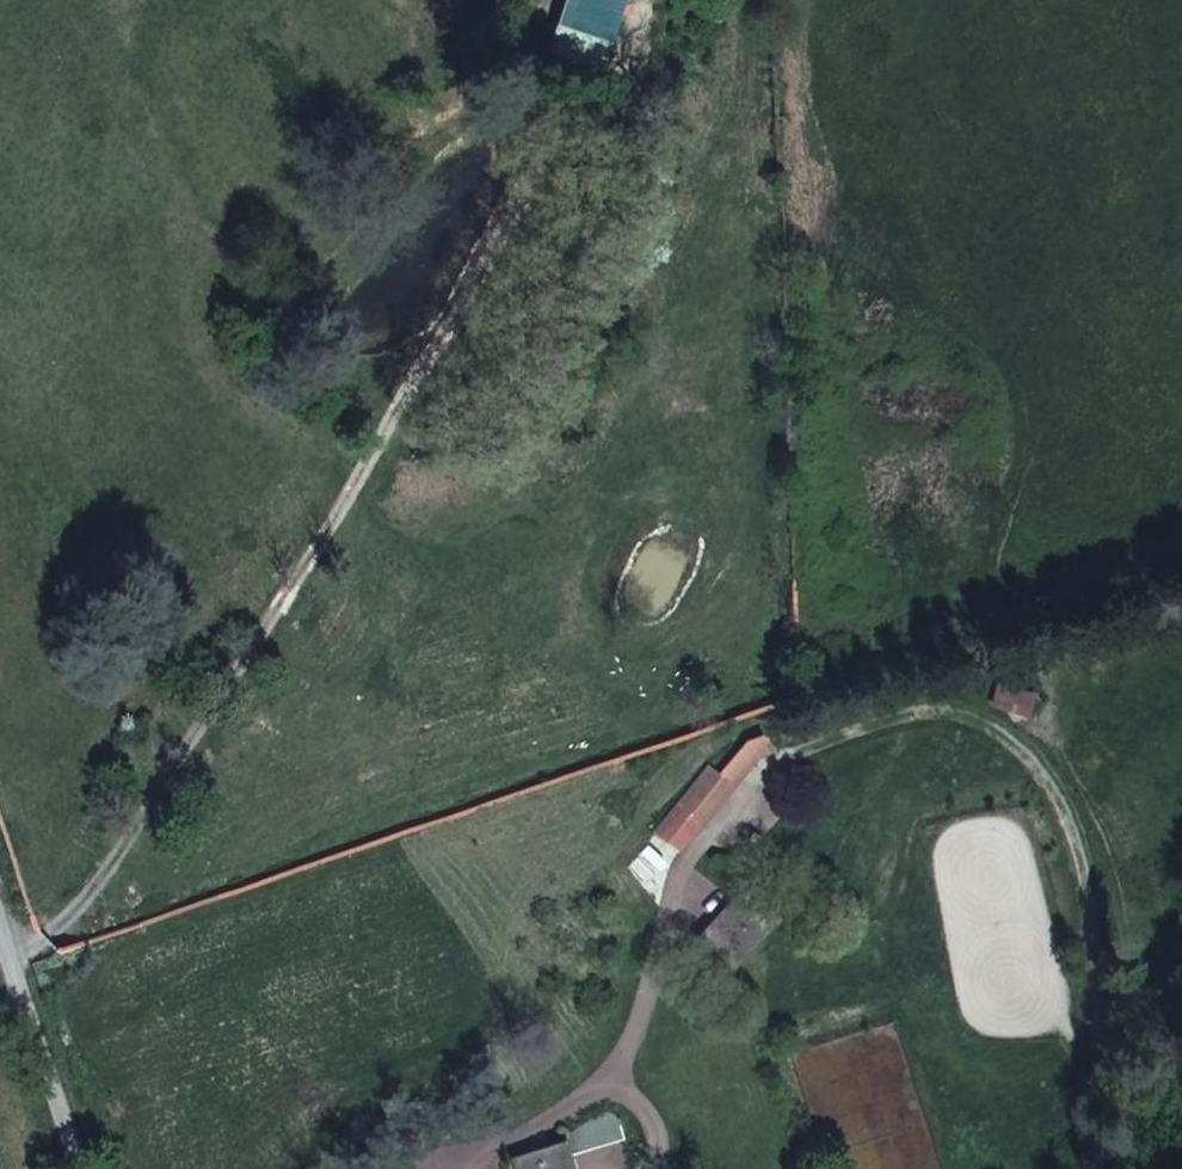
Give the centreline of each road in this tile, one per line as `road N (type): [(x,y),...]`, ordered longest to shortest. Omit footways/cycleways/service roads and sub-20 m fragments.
road 1 (residential): [(77,1168),(0,940)]

